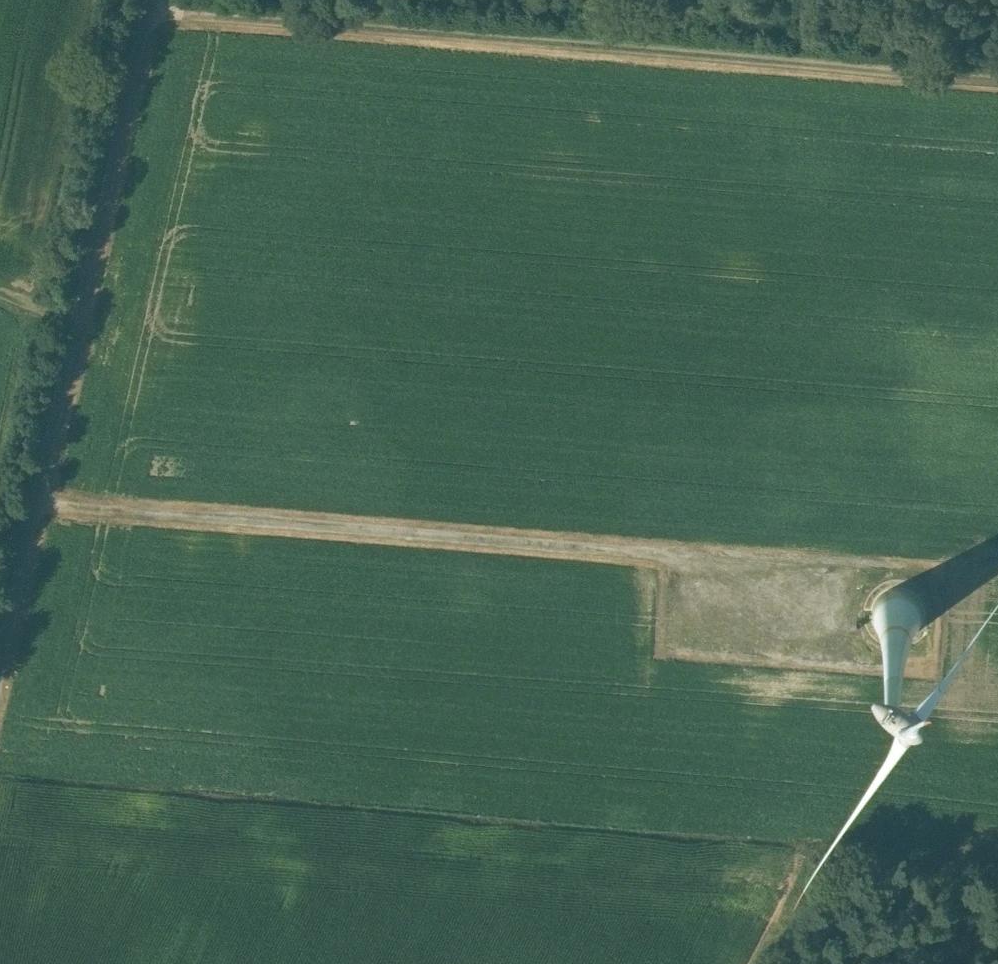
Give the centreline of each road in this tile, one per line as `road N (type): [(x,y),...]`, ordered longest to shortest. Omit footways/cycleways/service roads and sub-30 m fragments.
road 1 (track): [(897,614),(656,552),(33,495)]
road 2 (track): [(997,79),(152,8)]
road 3 (track): [(154,0),(0,643)]
road 4 (track): [(819,847),(753,963)]

